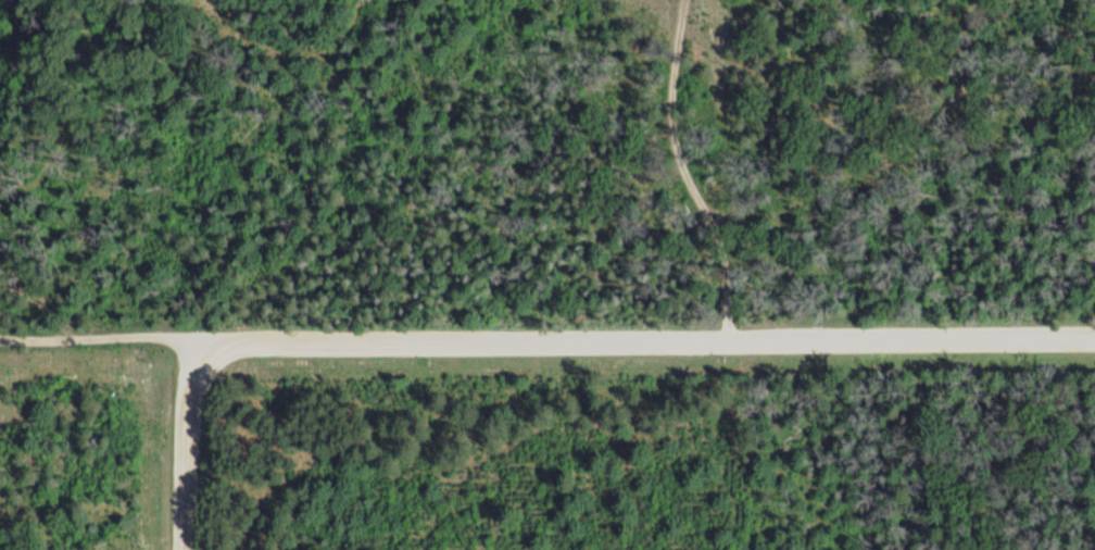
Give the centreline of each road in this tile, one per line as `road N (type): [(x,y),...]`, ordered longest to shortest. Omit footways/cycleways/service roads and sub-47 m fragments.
road 1 (residential): [(1094,341),(196,350)]
road 2 (track): [(729,347),(705,250),(651,143),(641,74),(651,0)]
road 3 (track): [(0,328),(140,328),(196,350)]
road 4 (residential): [(190,478),(196,350)]

